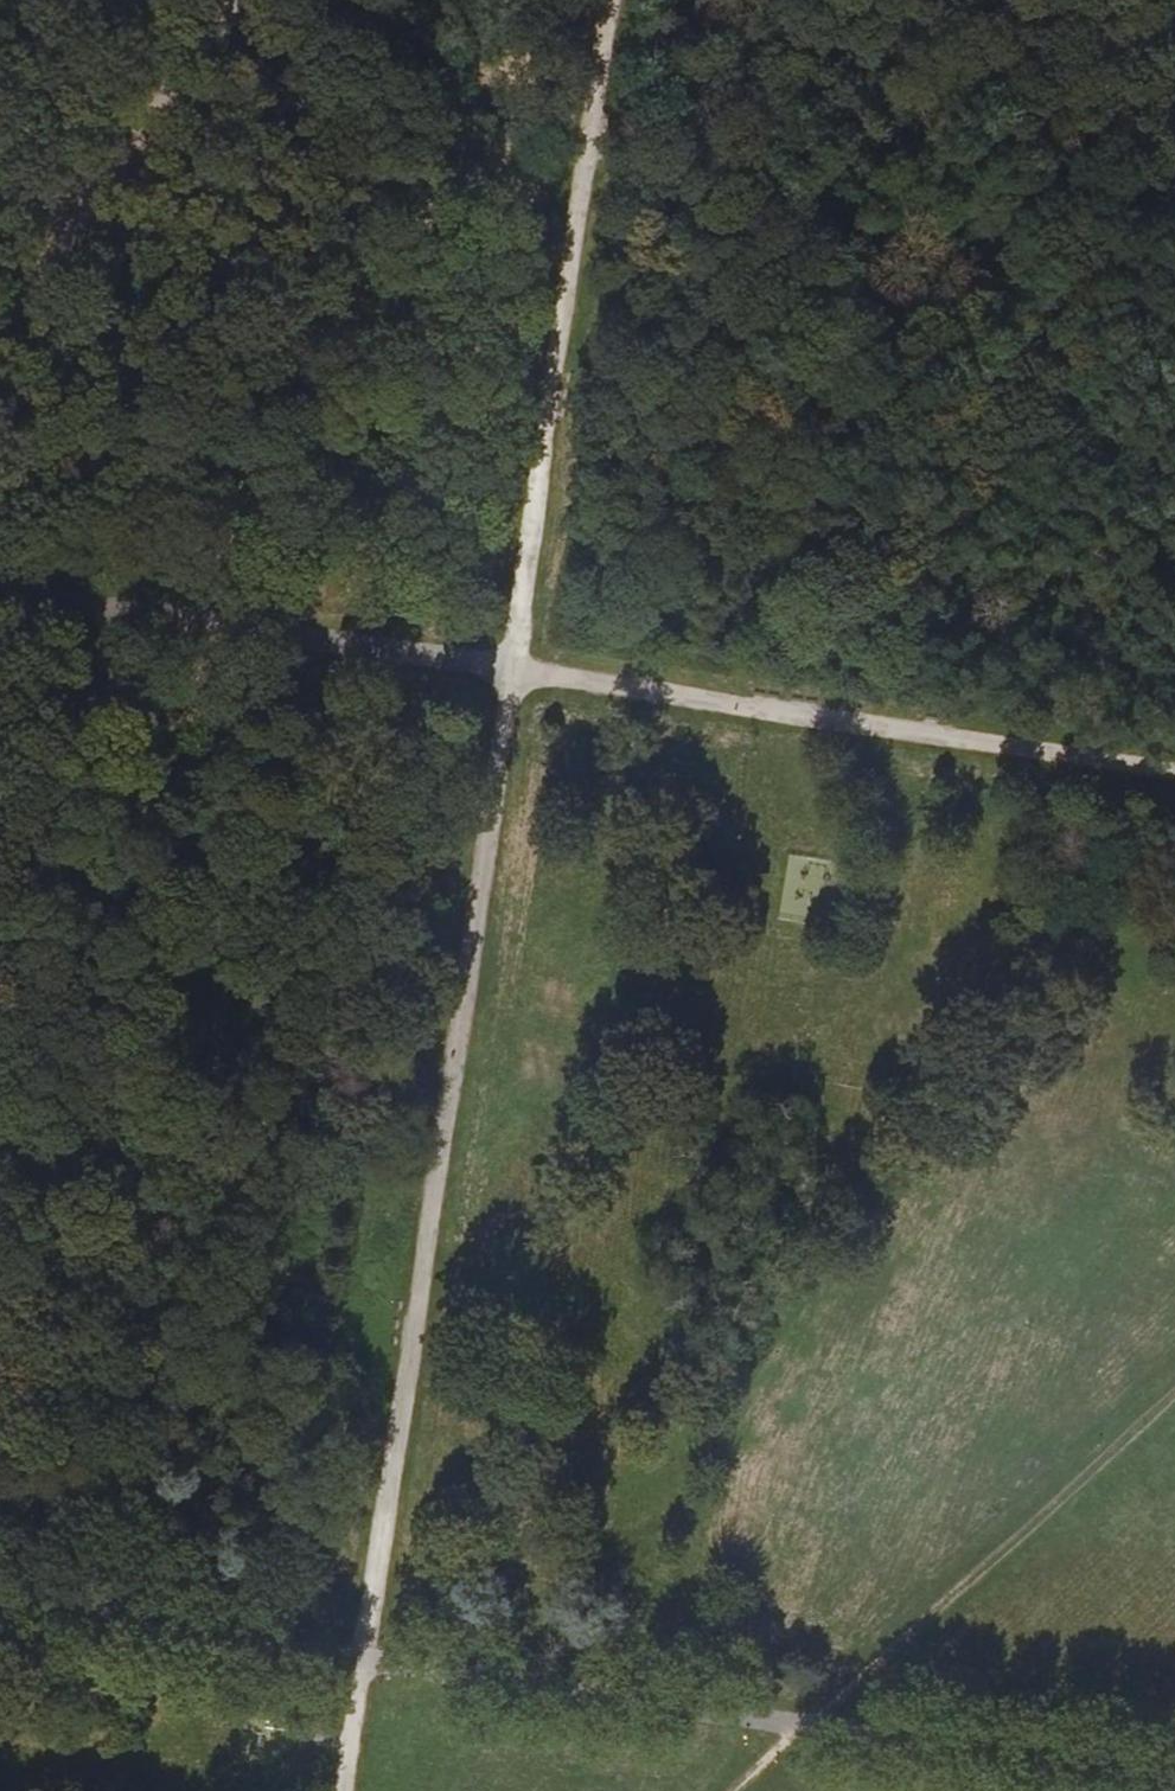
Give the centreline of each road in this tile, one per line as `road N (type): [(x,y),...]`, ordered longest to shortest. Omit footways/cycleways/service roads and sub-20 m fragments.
road 1 (track): [(1174,768),(508,666)]

